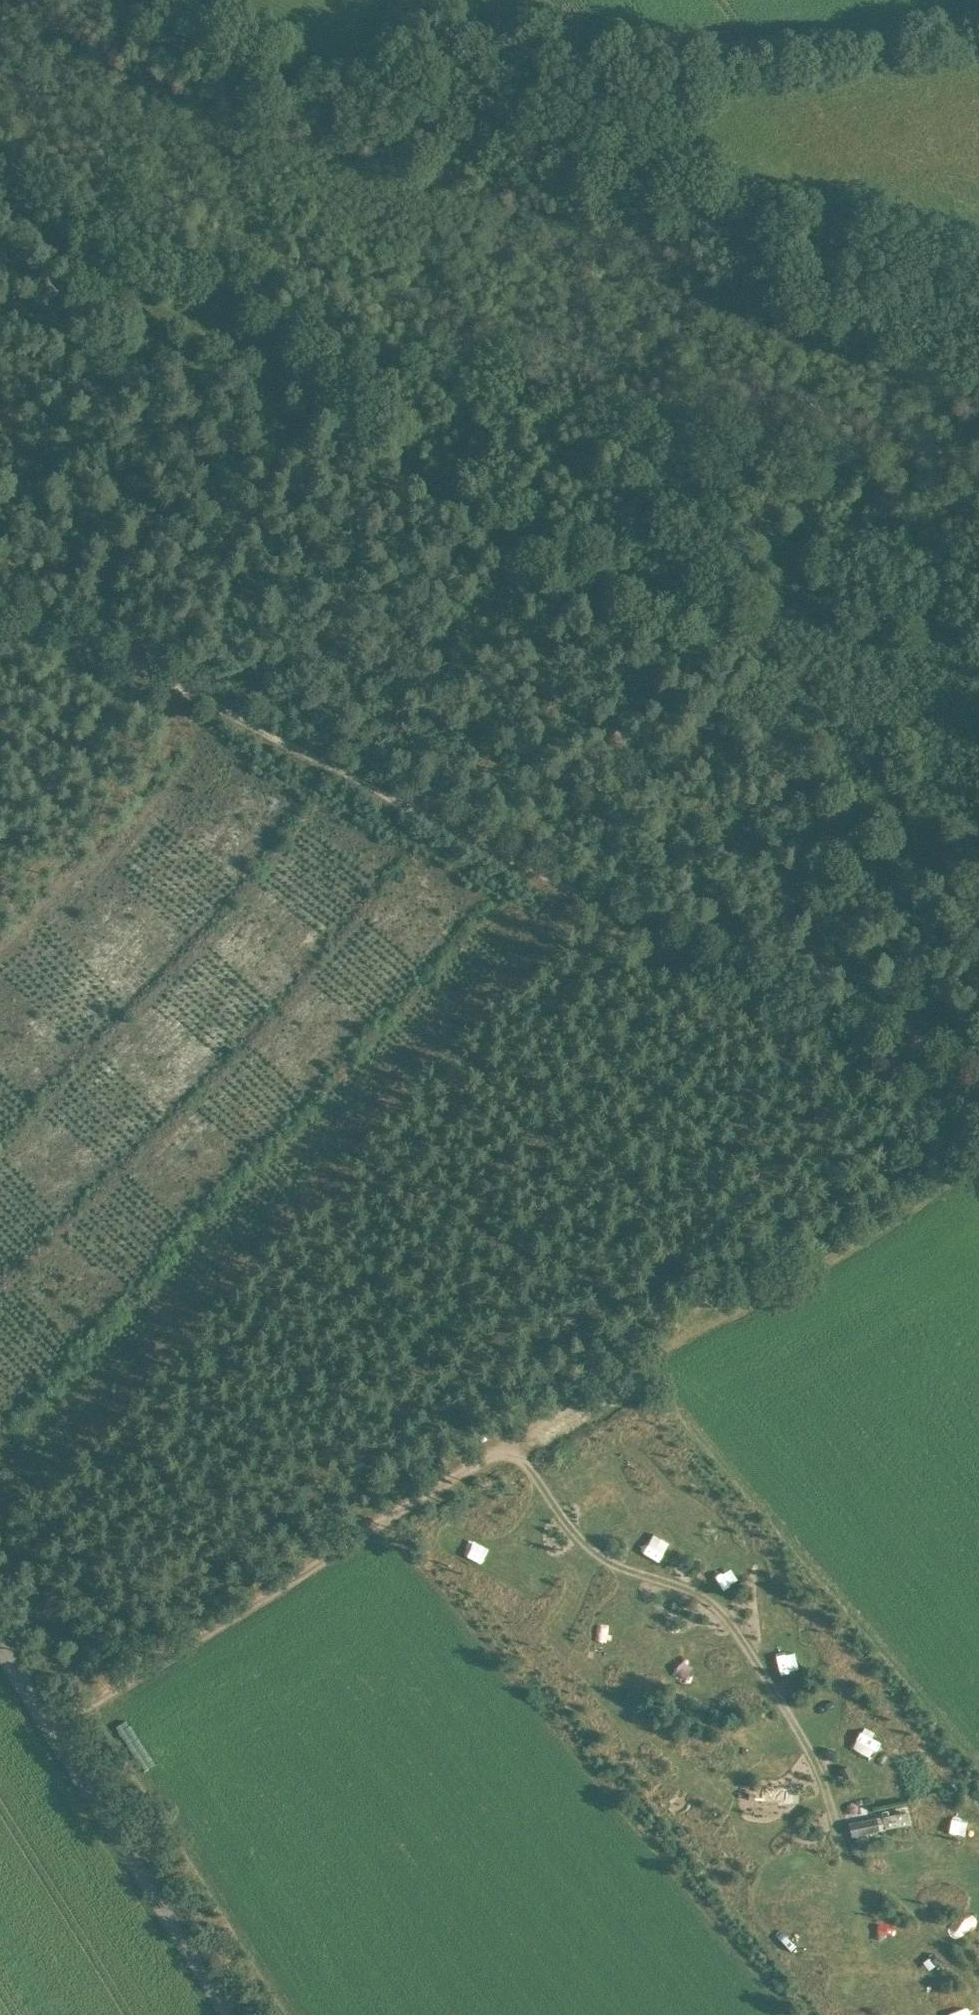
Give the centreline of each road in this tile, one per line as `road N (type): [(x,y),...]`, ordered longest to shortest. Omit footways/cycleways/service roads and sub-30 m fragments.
road 1 (track): [(978,1087),(431,817),(0,588)]
road 2 (track): [(48,1725),(799,1254)]
road 3 (track): [(978,249),(580,149),(275,45),(187,0)]
road 4 (unclassified): [(227,2014),(0,1650)]
road 5 (track): [(153,670),(289,393)]

